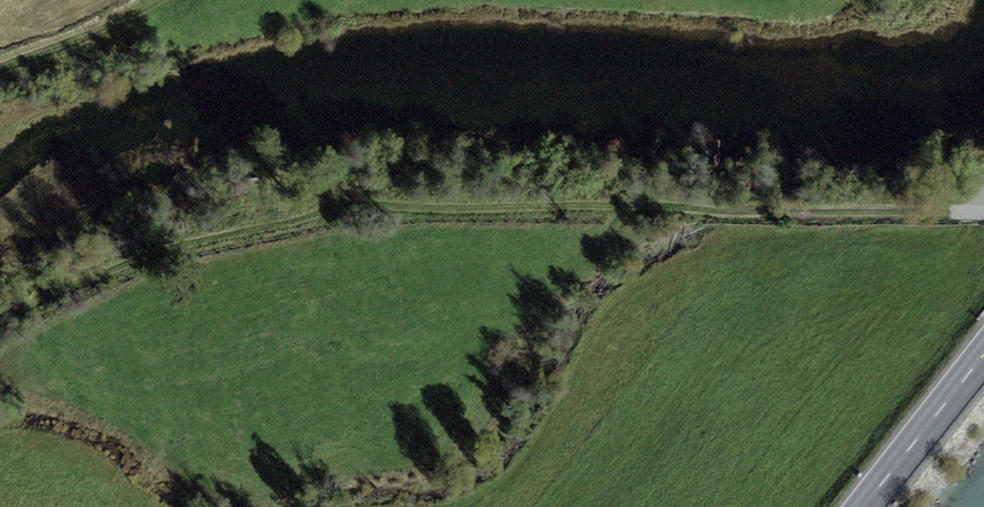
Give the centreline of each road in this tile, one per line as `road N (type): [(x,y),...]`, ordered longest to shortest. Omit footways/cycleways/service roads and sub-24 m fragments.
road 1 (track): [(0,322),(163,255),(350,209),(983,215)]
road 2 (primary): [(983,355),(864,506)]
road 3 (track): [(164,0),(0,66)]

